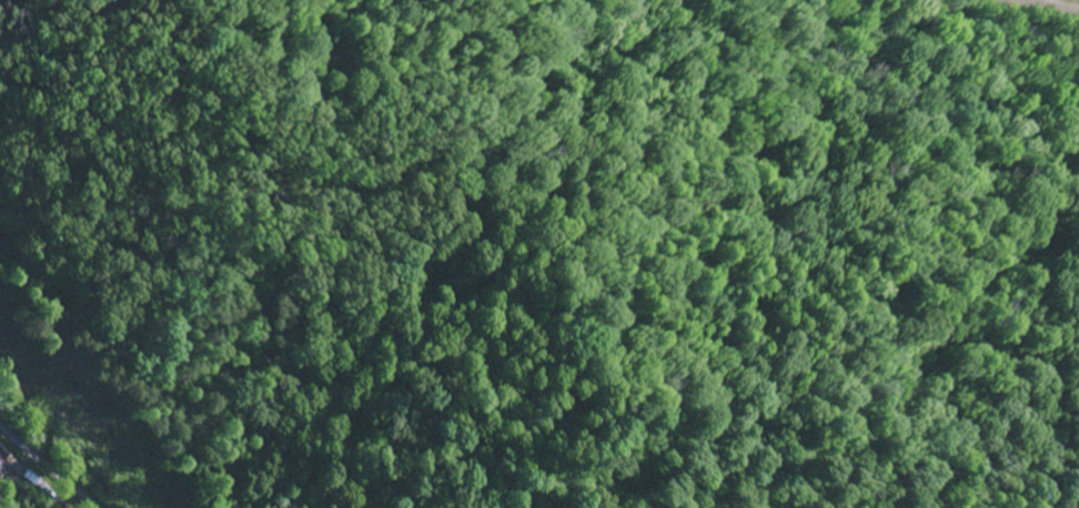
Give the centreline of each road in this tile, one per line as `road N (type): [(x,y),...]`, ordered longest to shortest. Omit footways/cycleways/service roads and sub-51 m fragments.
road 1 (residential): [(1078,140),(1033,132),(803,32),(752,0)]
road 2 (residential): [(0,421),(103,507)]

